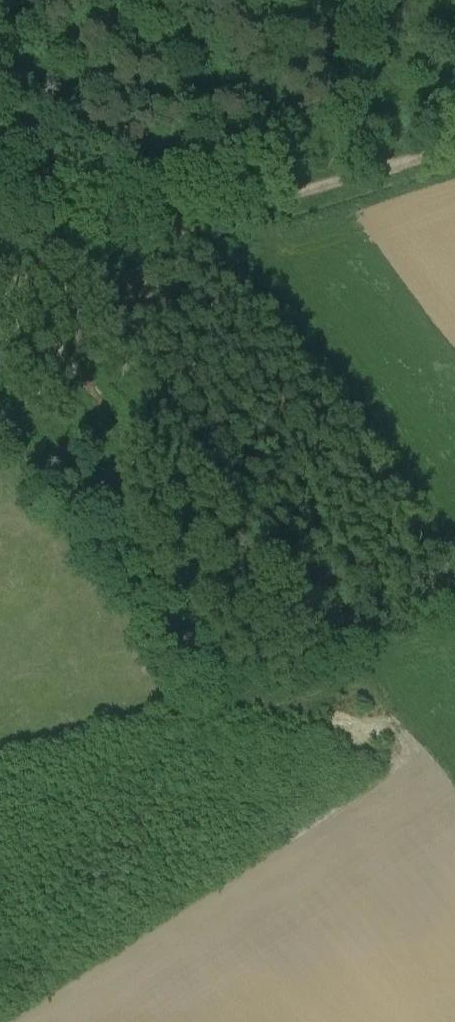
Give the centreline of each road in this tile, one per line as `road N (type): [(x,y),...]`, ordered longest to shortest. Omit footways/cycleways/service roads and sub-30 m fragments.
road 1 (track): [(0,288),(454,149)]

